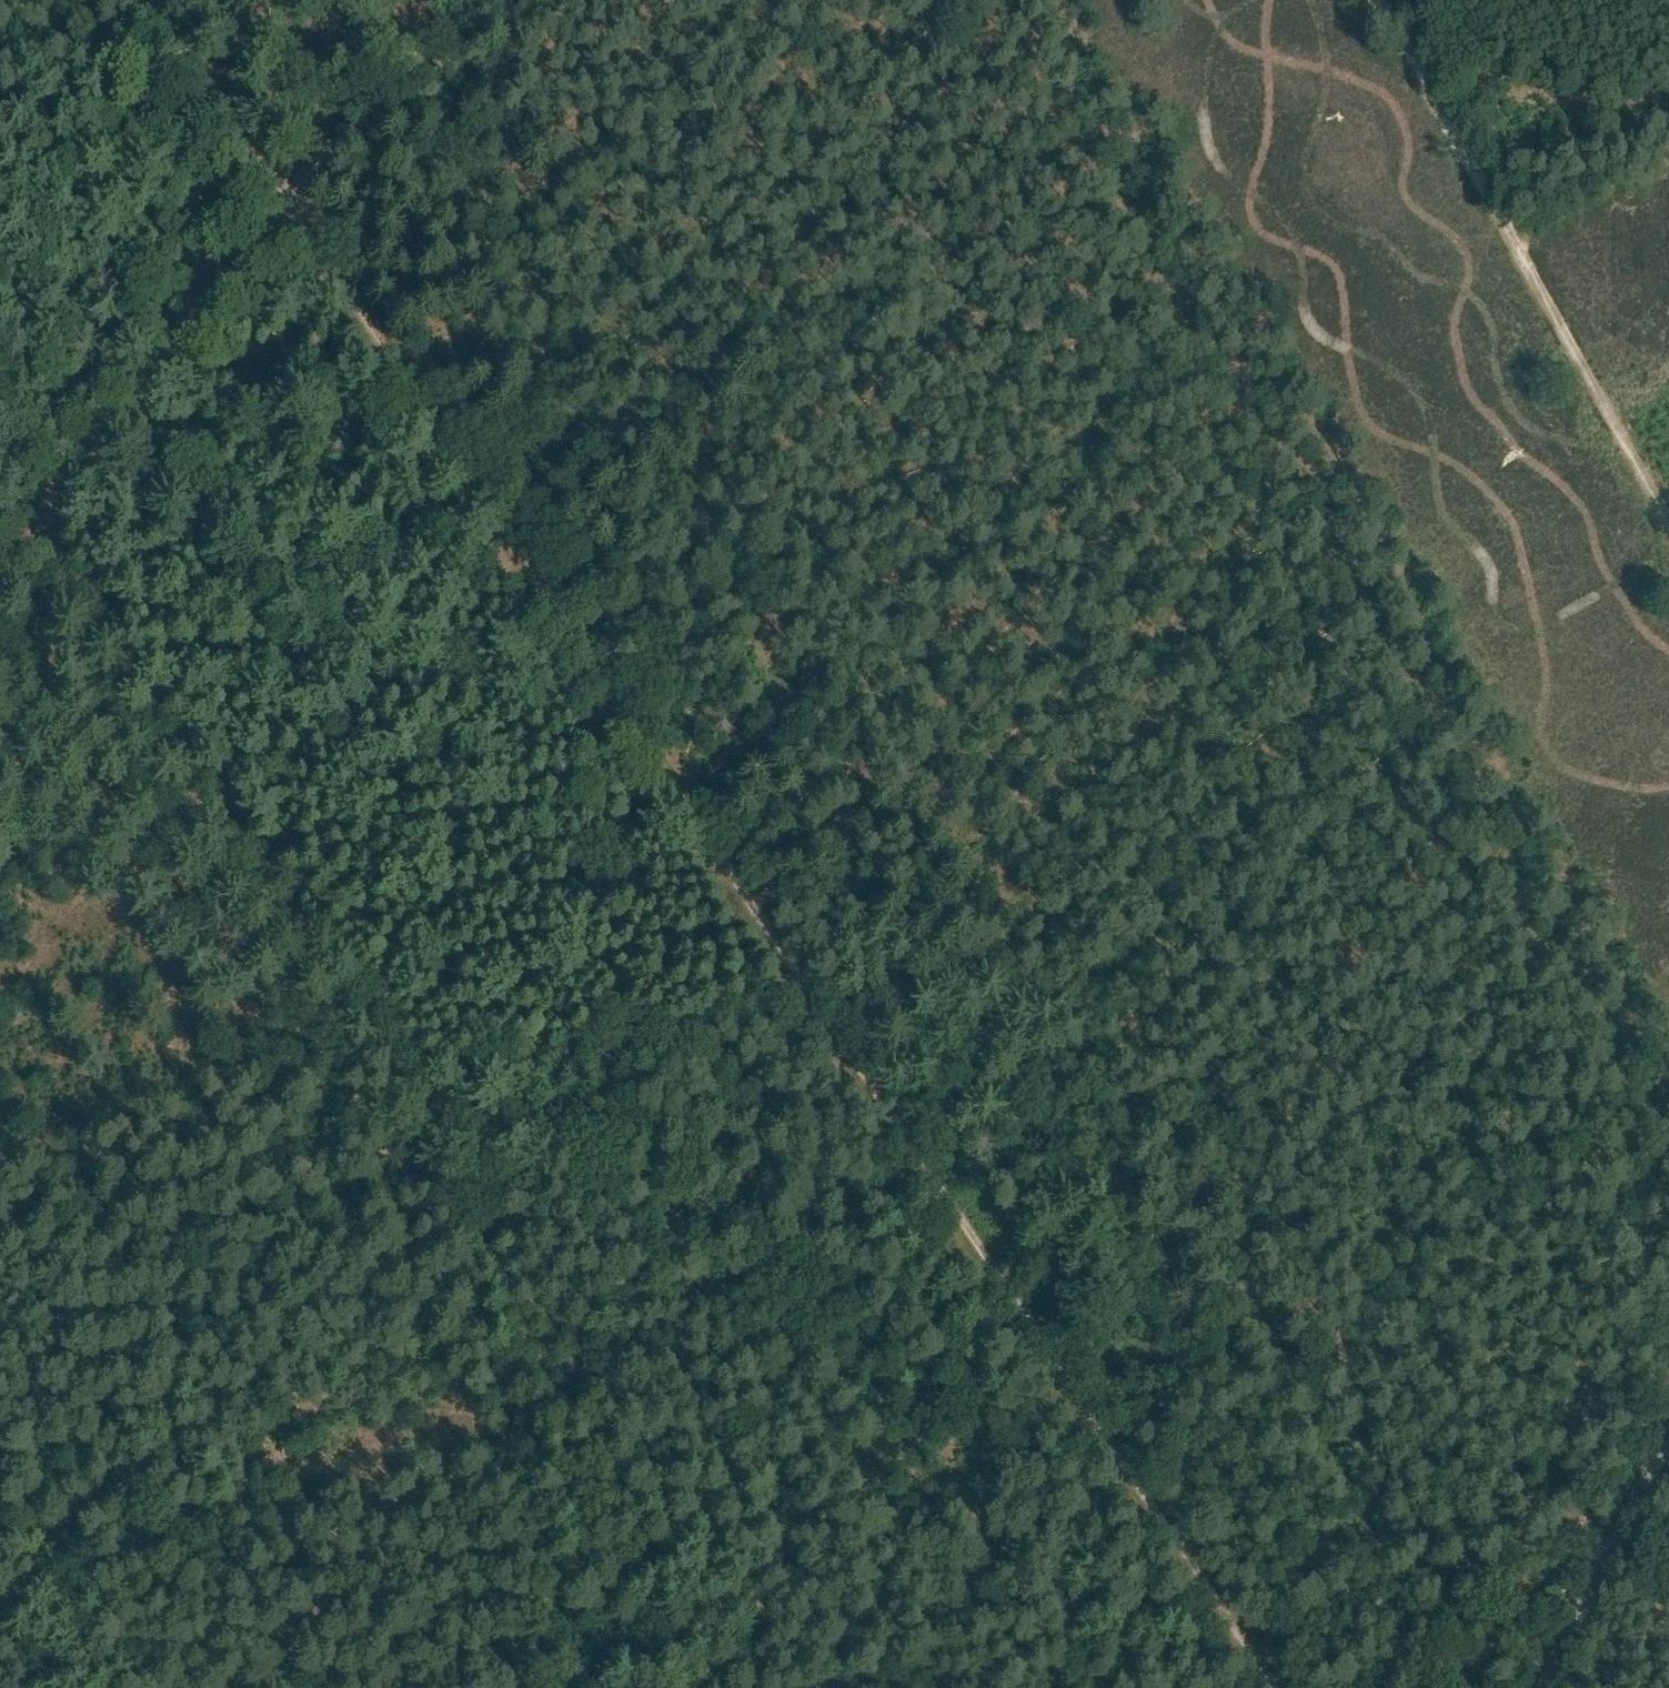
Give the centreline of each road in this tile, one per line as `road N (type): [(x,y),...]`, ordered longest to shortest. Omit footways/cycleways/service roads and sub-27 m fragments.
road 1 (track): [(292,220),(791,966)]
road 2 (track): [(791,966),(1271,1687)]
road 3 (track): [(283,203),(292,220),(34,522)]
road 4 (track): [(1668,524),(1512,241)]
road 5 (track): [(1542,1687),(1668,1439)]
road 6 (track): [(1512,241),(1378,0)]
road 7 (track): [(469,0),(283,203)]
road 8 (track): [(146,0),(283,203)]

